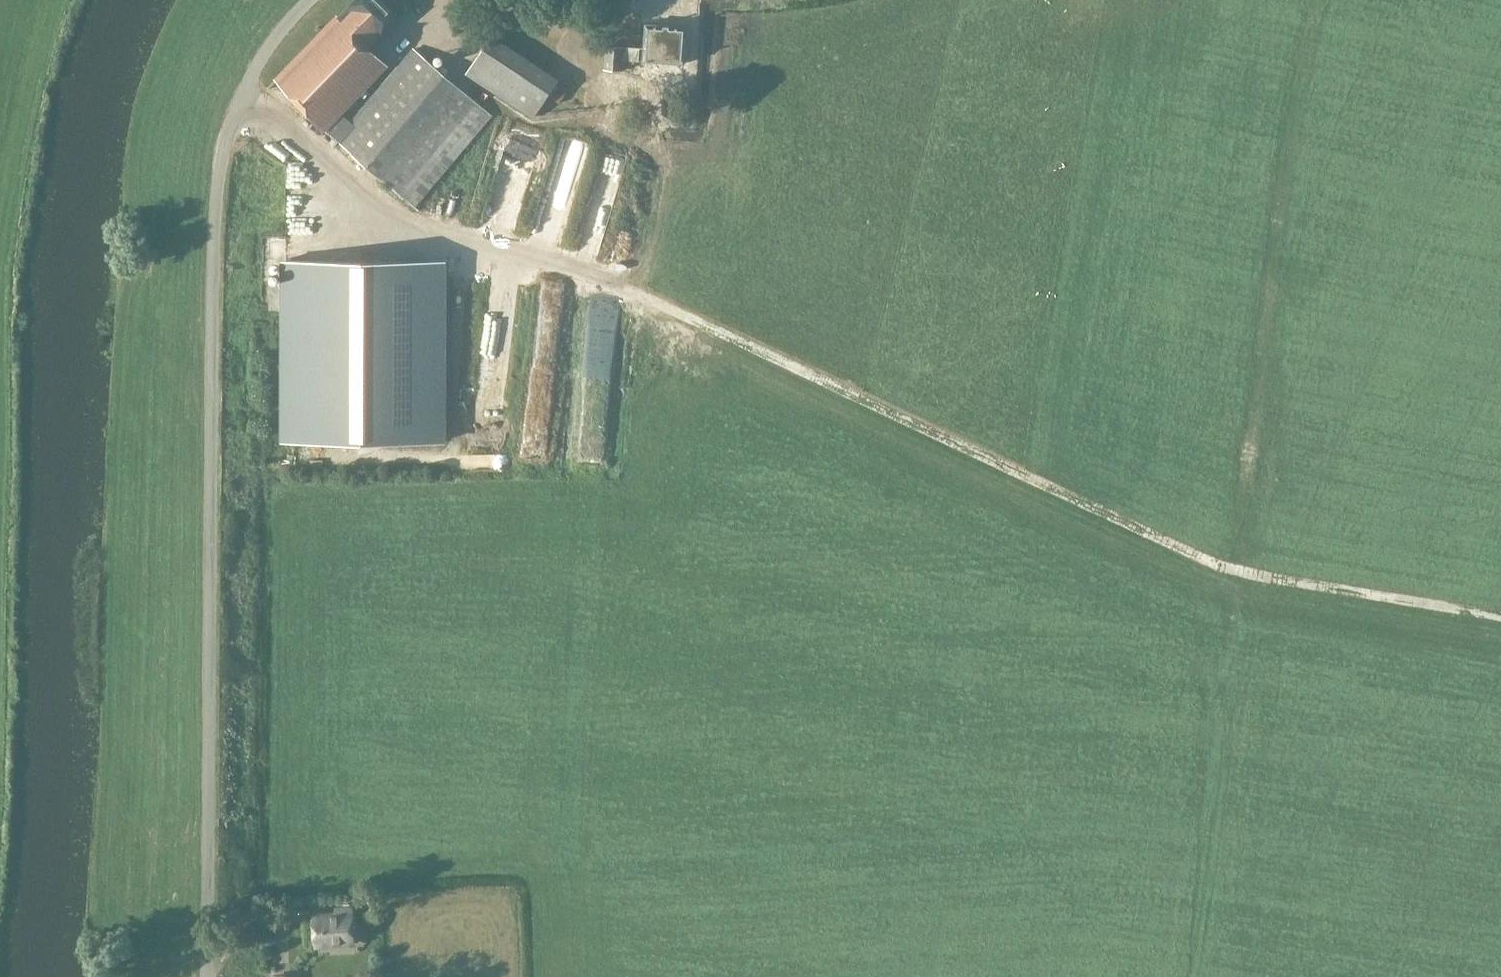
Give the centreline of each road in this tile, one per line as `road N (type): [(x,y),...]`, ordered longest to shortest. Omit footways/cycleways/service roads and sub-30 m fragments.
road 1 (unclassified): [(207,976),(218,192),(239,102),(259,60),(311,0)]

